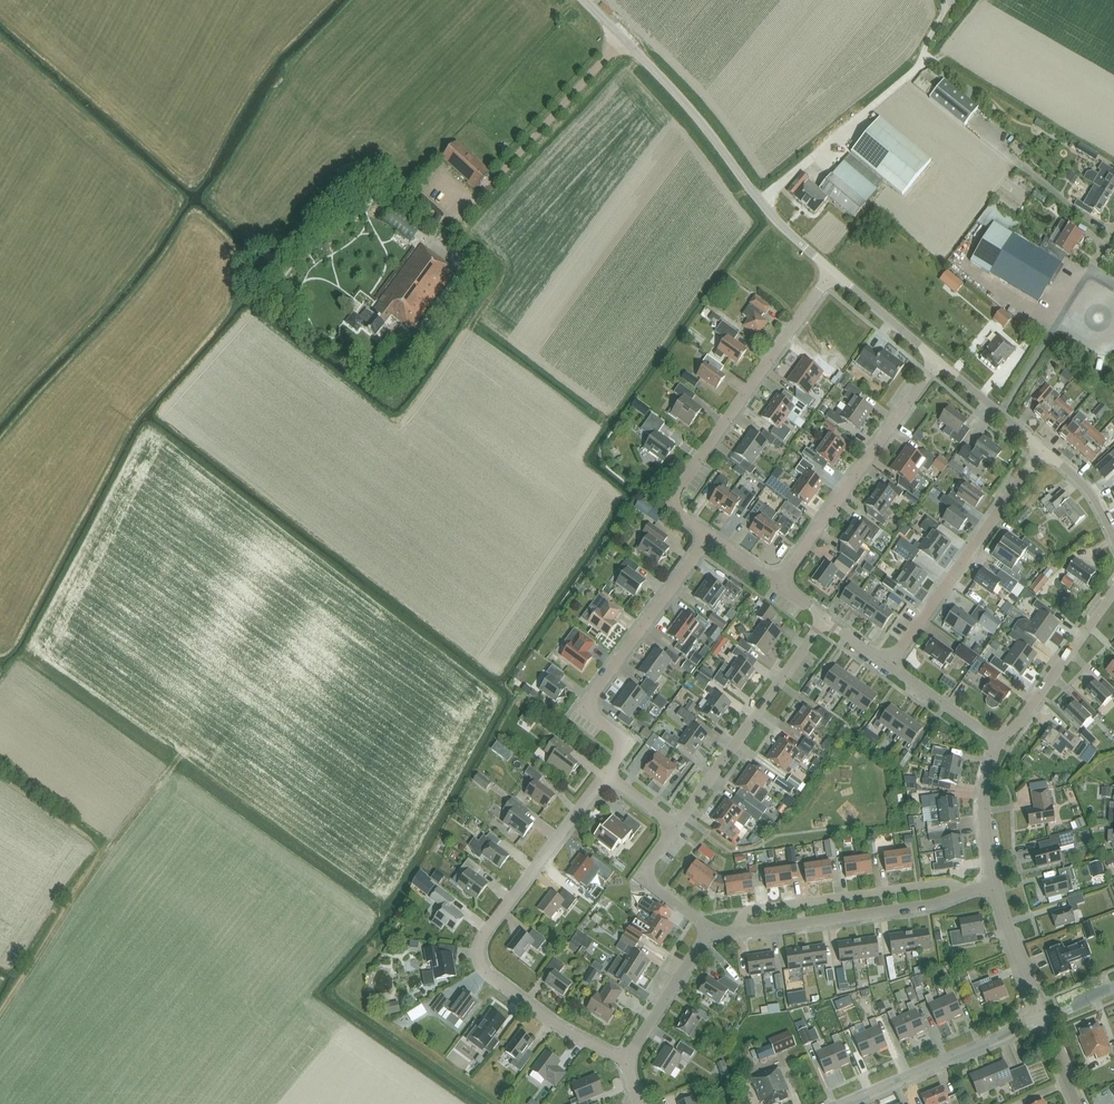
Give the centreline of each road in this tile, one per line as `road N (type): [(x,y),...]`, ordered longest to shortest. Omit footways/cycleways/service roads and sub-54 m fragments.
road 1 (residential): [(626,1066),(491,979),(479,962),(480,945),(607,775)]
road 2 (residential): [(709,536),(679,515),(677,487),(831,271)]
road 3 (residential): [(607,775),(630,742),(583,706),(709,536)]
road 4 (residential): [(780,584),(938,361)]
road 5 (residential): [(760,201),(919,66),(945,7)]
road 6 (tertiary): [(760,201),(693,112),(586,0)]
road 7 (residential): [(887,666),(1044,452)]
road 8 (residential): [(676,829),(823,619)]
road 9 (residential): [(738,933),(750,911),(948,883),(966,892)]
road 10 (residential): [(738,933),(939,904),(966,892)]
road 11 (tertiary): [(849,1103),(1043,1022)]
road 12 (residential): [(994,744),(1018,726),(1113,589)]
road 13 (residential): [(1090,276),(1001,415)]
road 14 (residential): [(626,1066),(705,933)]
road 15 (residential): [(1043,1022),(995,885)]
road 16 (residential): [(705,933),(702,923),(643,880),(676,829)]
road 17 (residential): [(995,885),(982,814),(994,744)]
road 18 (tertiary): [(938,361),(831,271)]
road 19 (residential): [(994,744),(887,666)]

